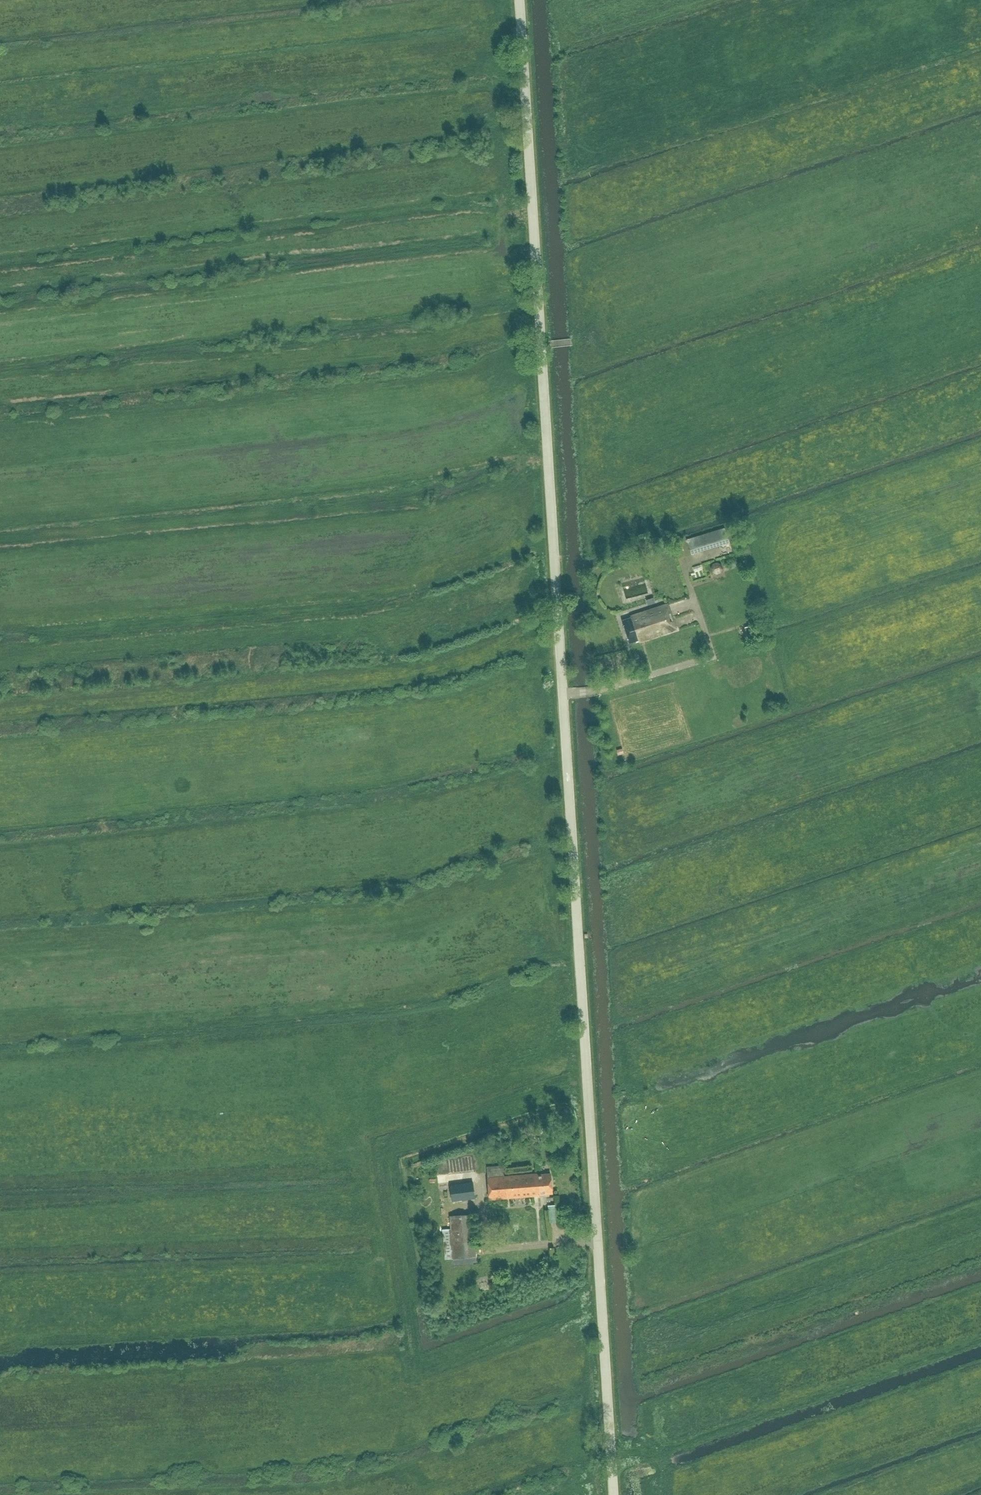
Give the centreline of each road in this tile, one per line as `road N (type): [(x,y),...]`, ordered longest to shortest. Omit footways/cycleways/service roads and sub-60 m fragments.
road 1 (unclassified): [(614,1494),(518,0)]

